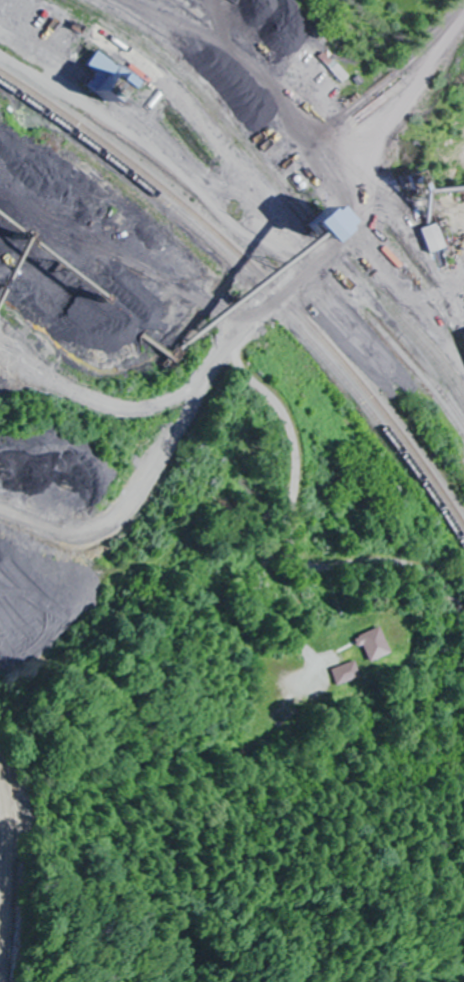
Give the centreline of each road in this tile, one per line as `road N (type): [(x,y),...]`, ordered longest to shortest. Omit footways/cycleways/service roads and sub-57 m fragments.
road 1 (residential): [(463,614),(450,594),(402,570),(334,580),(308,574),(301,562),(299,449),(290,418),(260,386),(248,354),(257,317)]
road 2 (residential): [(304,267),(237,224),(143,141),(0,50)]
road 3 (residential): [(0,366),(150,411),(196,391),(257,317)]
road 4 (residential): [(146,0),(237,50),(338,127),(367,129)]
road 5 (residential): [(257,317),(357,225),(367,129)]
road 6 (residential): [(11,981),(21,834),(0,767)]
road 7 (residential): [(463,13),(400,104),(367,129)]

